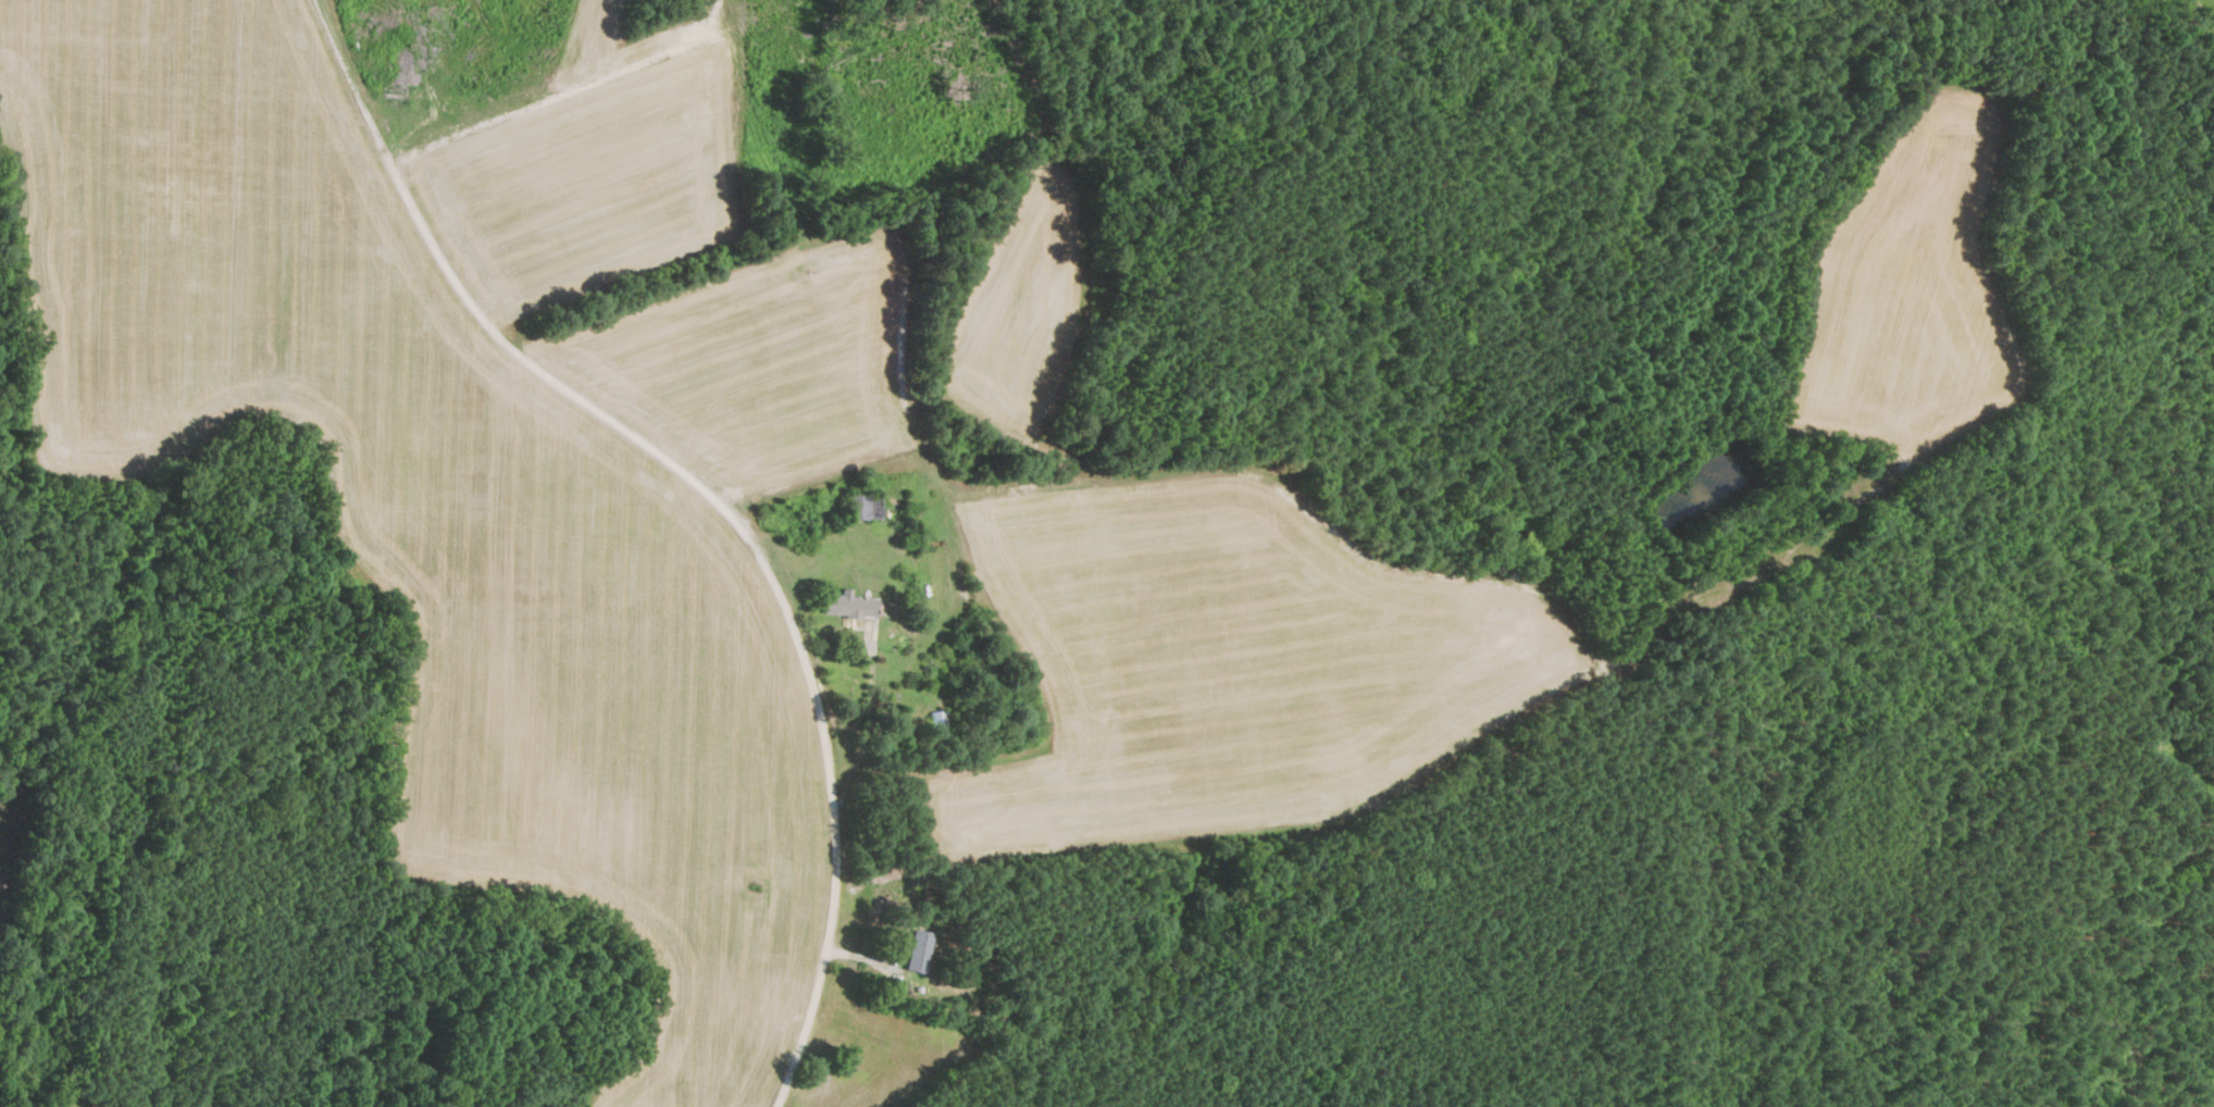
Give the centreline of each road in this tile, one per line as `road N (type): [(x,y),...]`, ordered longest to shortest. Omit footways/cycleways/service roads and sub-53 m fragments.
road 1 (residential): [(778,1106),(795,1071),(837,904),(834,796)]

